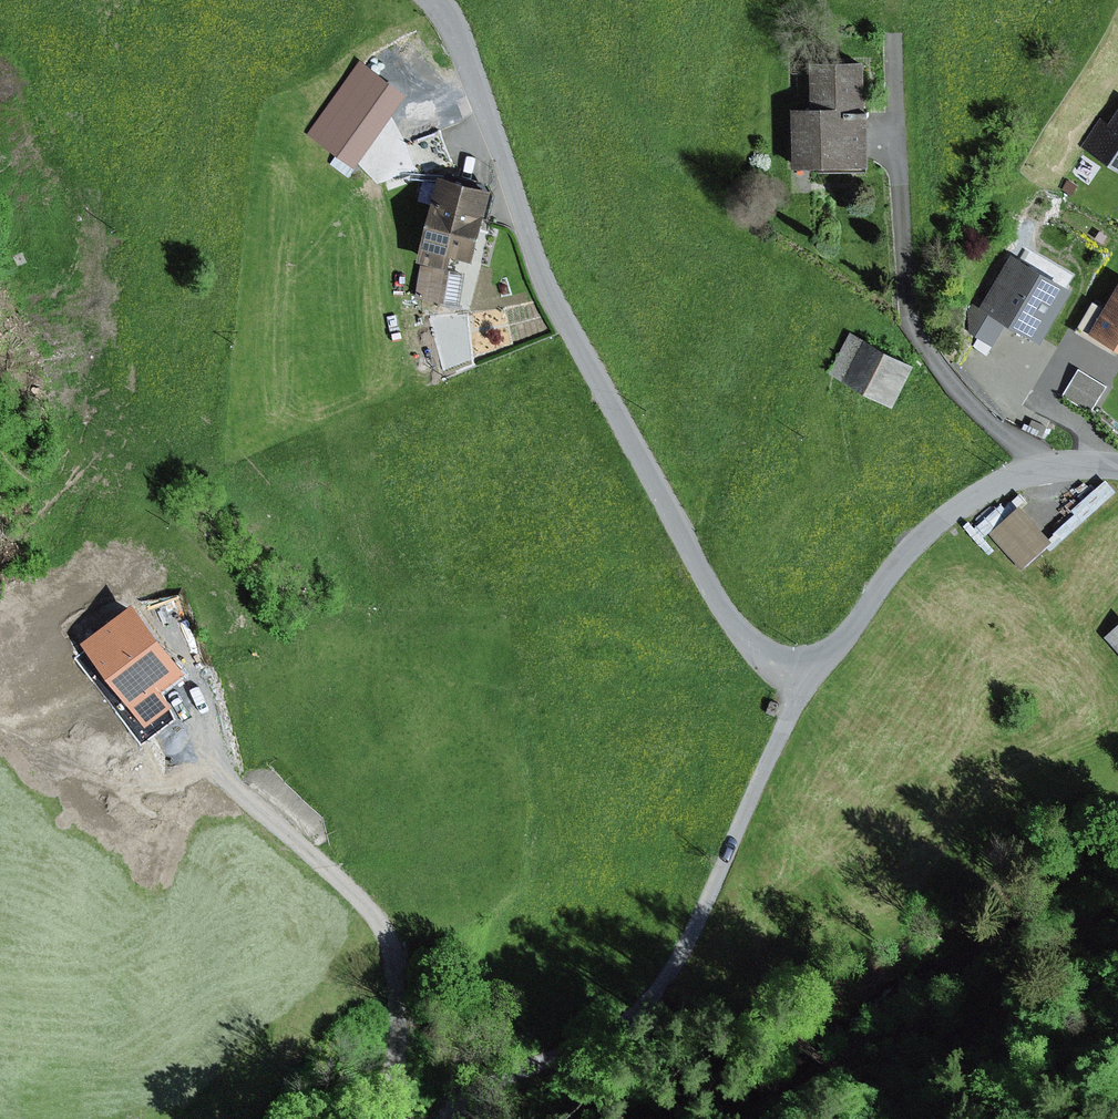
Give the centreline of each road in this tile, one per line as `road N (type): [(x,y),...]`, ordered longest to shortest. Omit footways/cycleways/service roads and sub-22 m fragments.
road 1 (residential): [(1117,467),(1038,467),(987,489),(910,547),(843,640),(821,655),(761,652),(716,599),(548,290),(460,44),(436,0)]
road 2 (track): [(821,655),(689,940),(646,1011),(623,1029),(489,1085),(452,1118)]
road 3 (track): [(399,1118),(397,985),(379,918),(329,867),(229,790),(182,733)]

